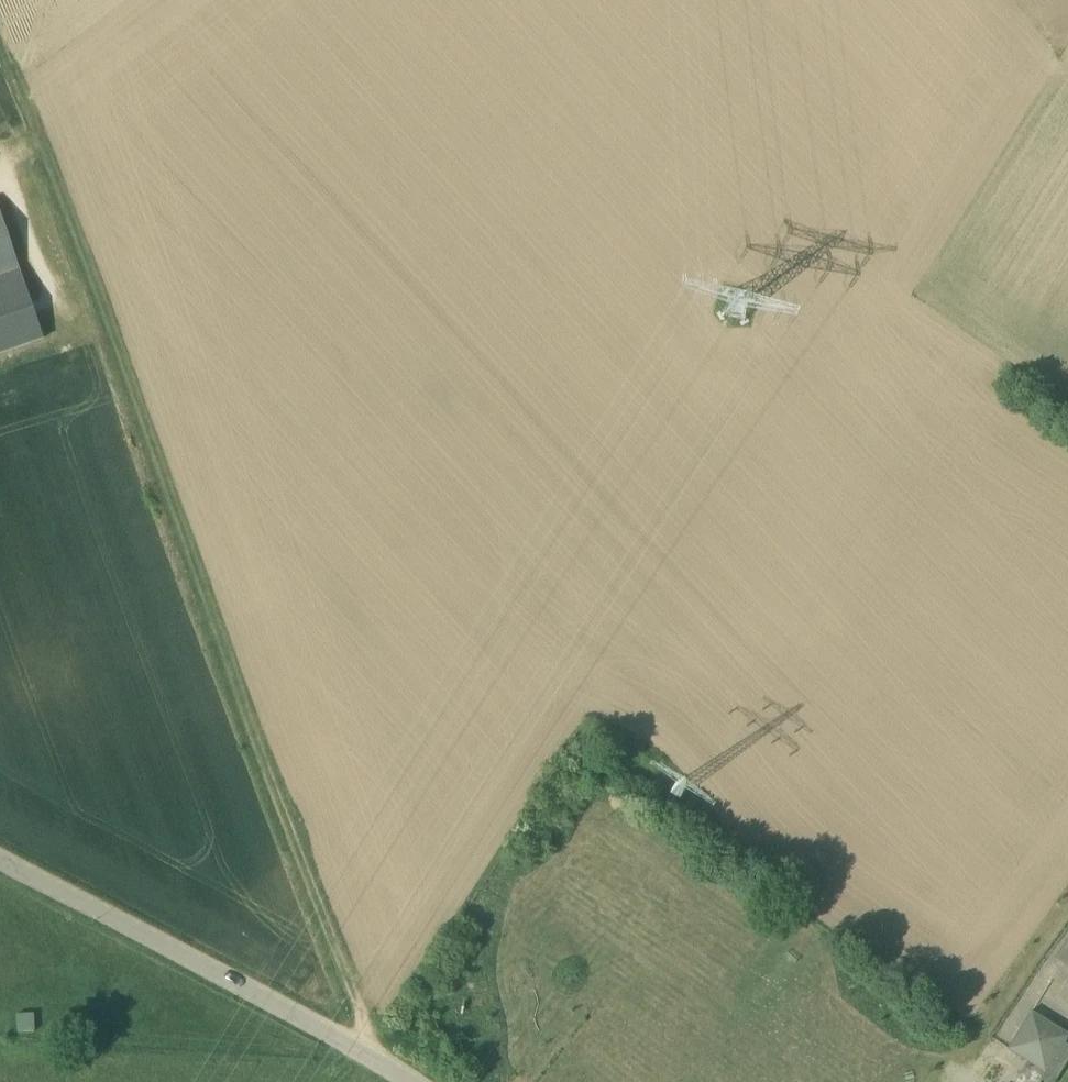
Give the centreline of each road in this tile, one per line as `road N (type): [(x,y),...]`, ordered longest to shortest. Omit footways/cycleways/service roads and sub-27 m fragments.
road 1 (track): [(365,1045),(0,43)]
road 2 (tertiary): [(422,1081),(0,854)]

